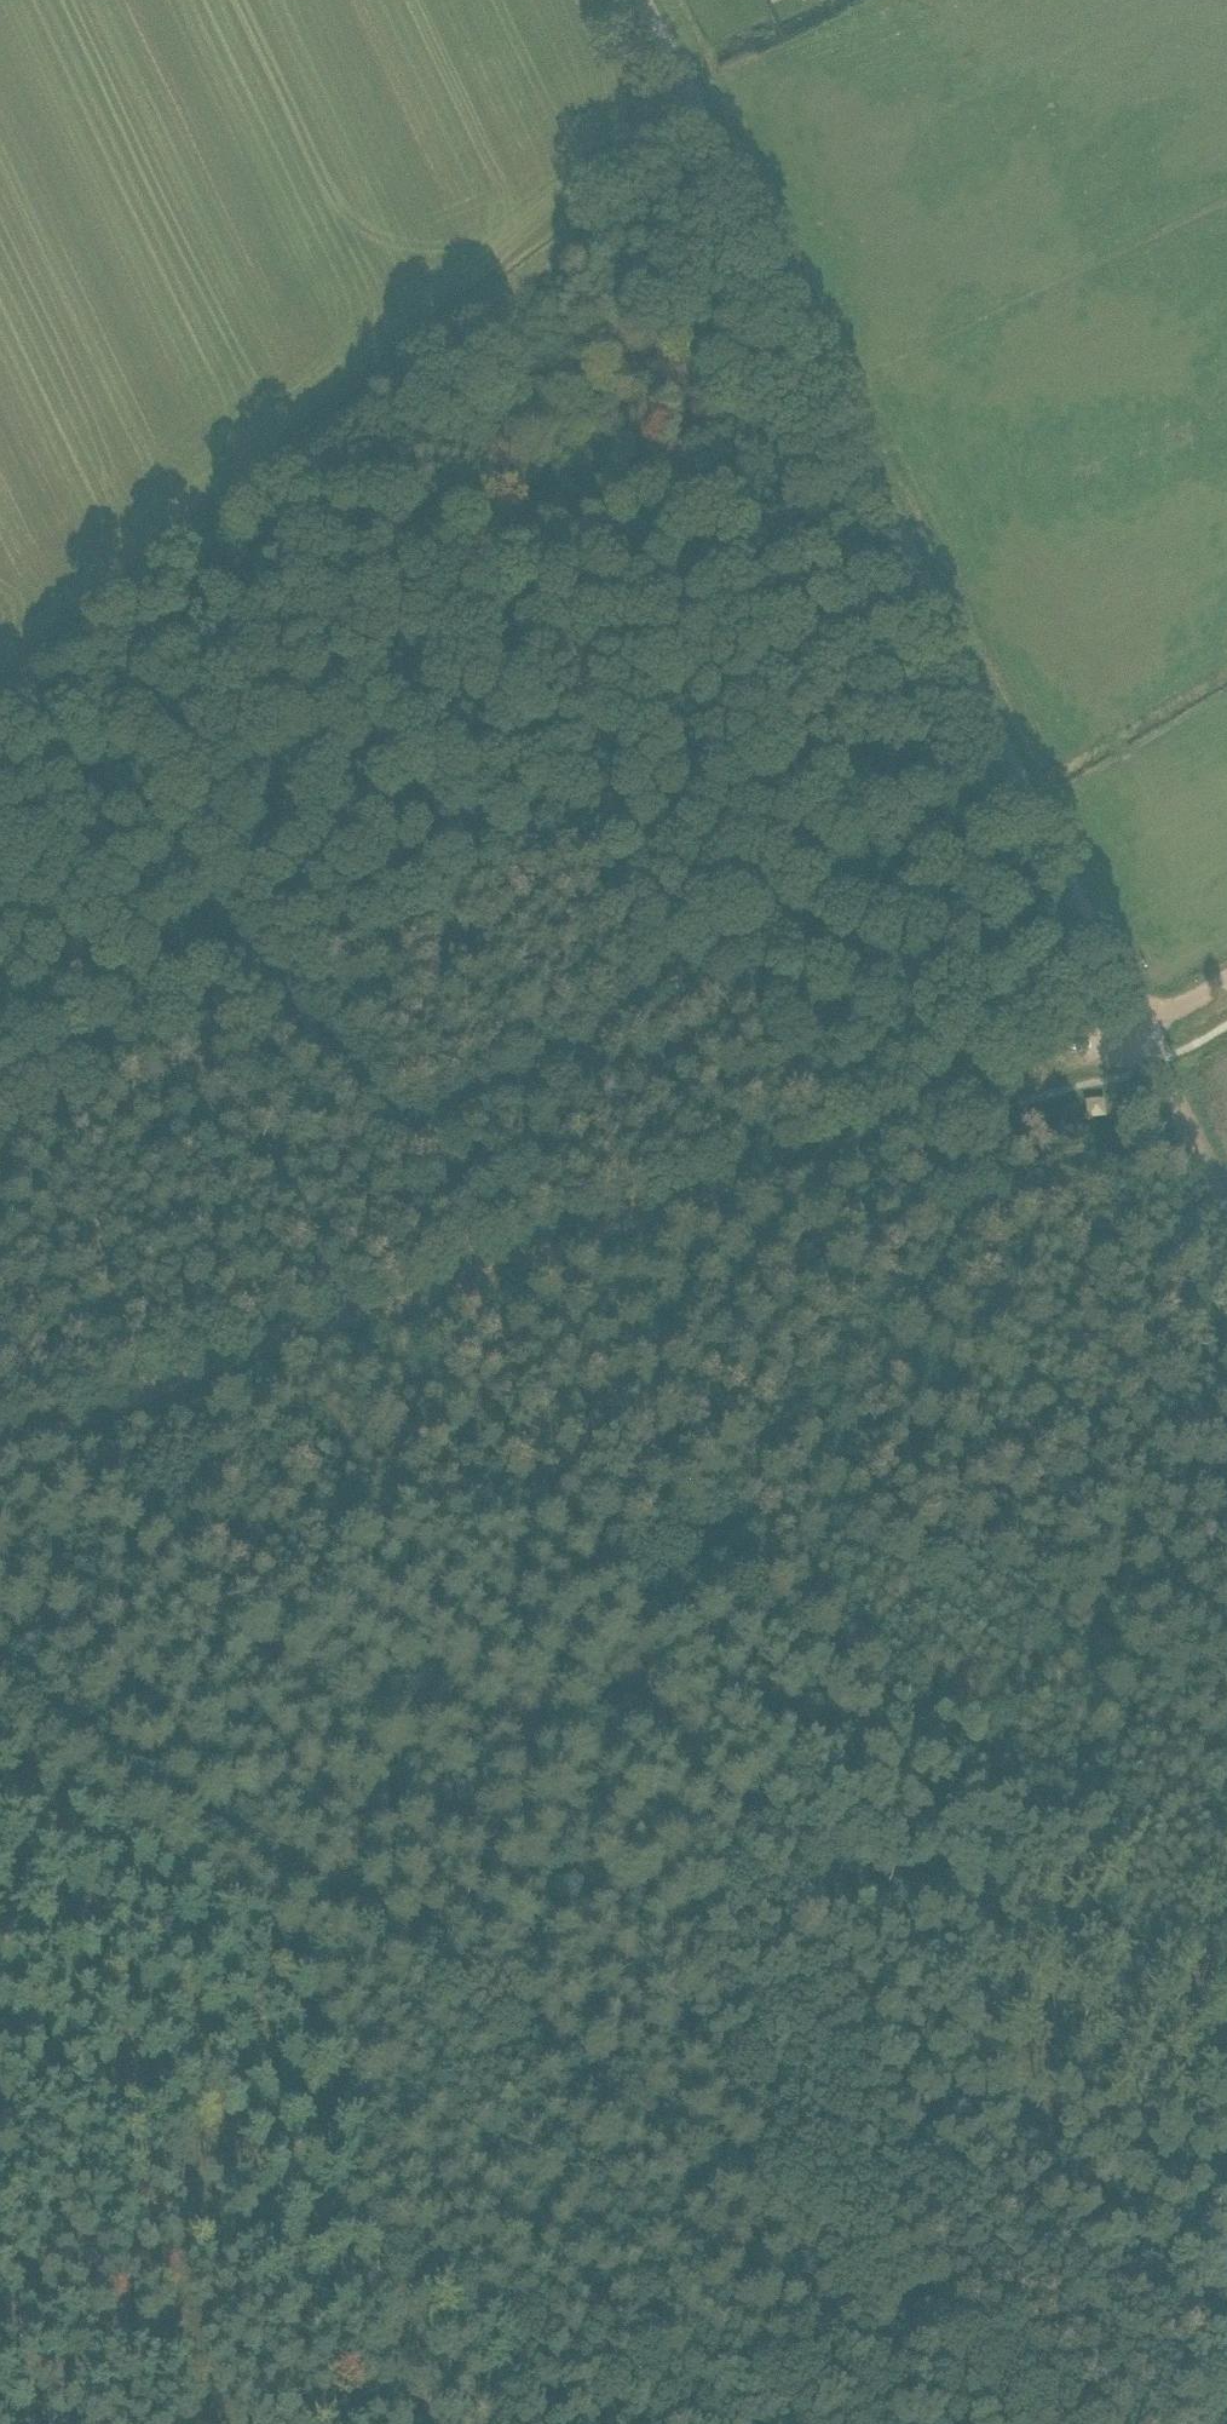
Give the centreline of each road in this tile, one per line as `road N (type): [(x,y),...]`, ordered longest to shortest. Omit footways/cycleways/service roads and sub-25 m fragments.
road 1 (unclassified): [(1104,960),(649,0)]
road 2 (track): [(26,684),(708,130)]
road 3 (track): [(448,1286),(1142,1031)]
road 4 (track): [(0,1453),(448,1286)]
road 5 (track): [(1226,1210),(1159,1068)]

